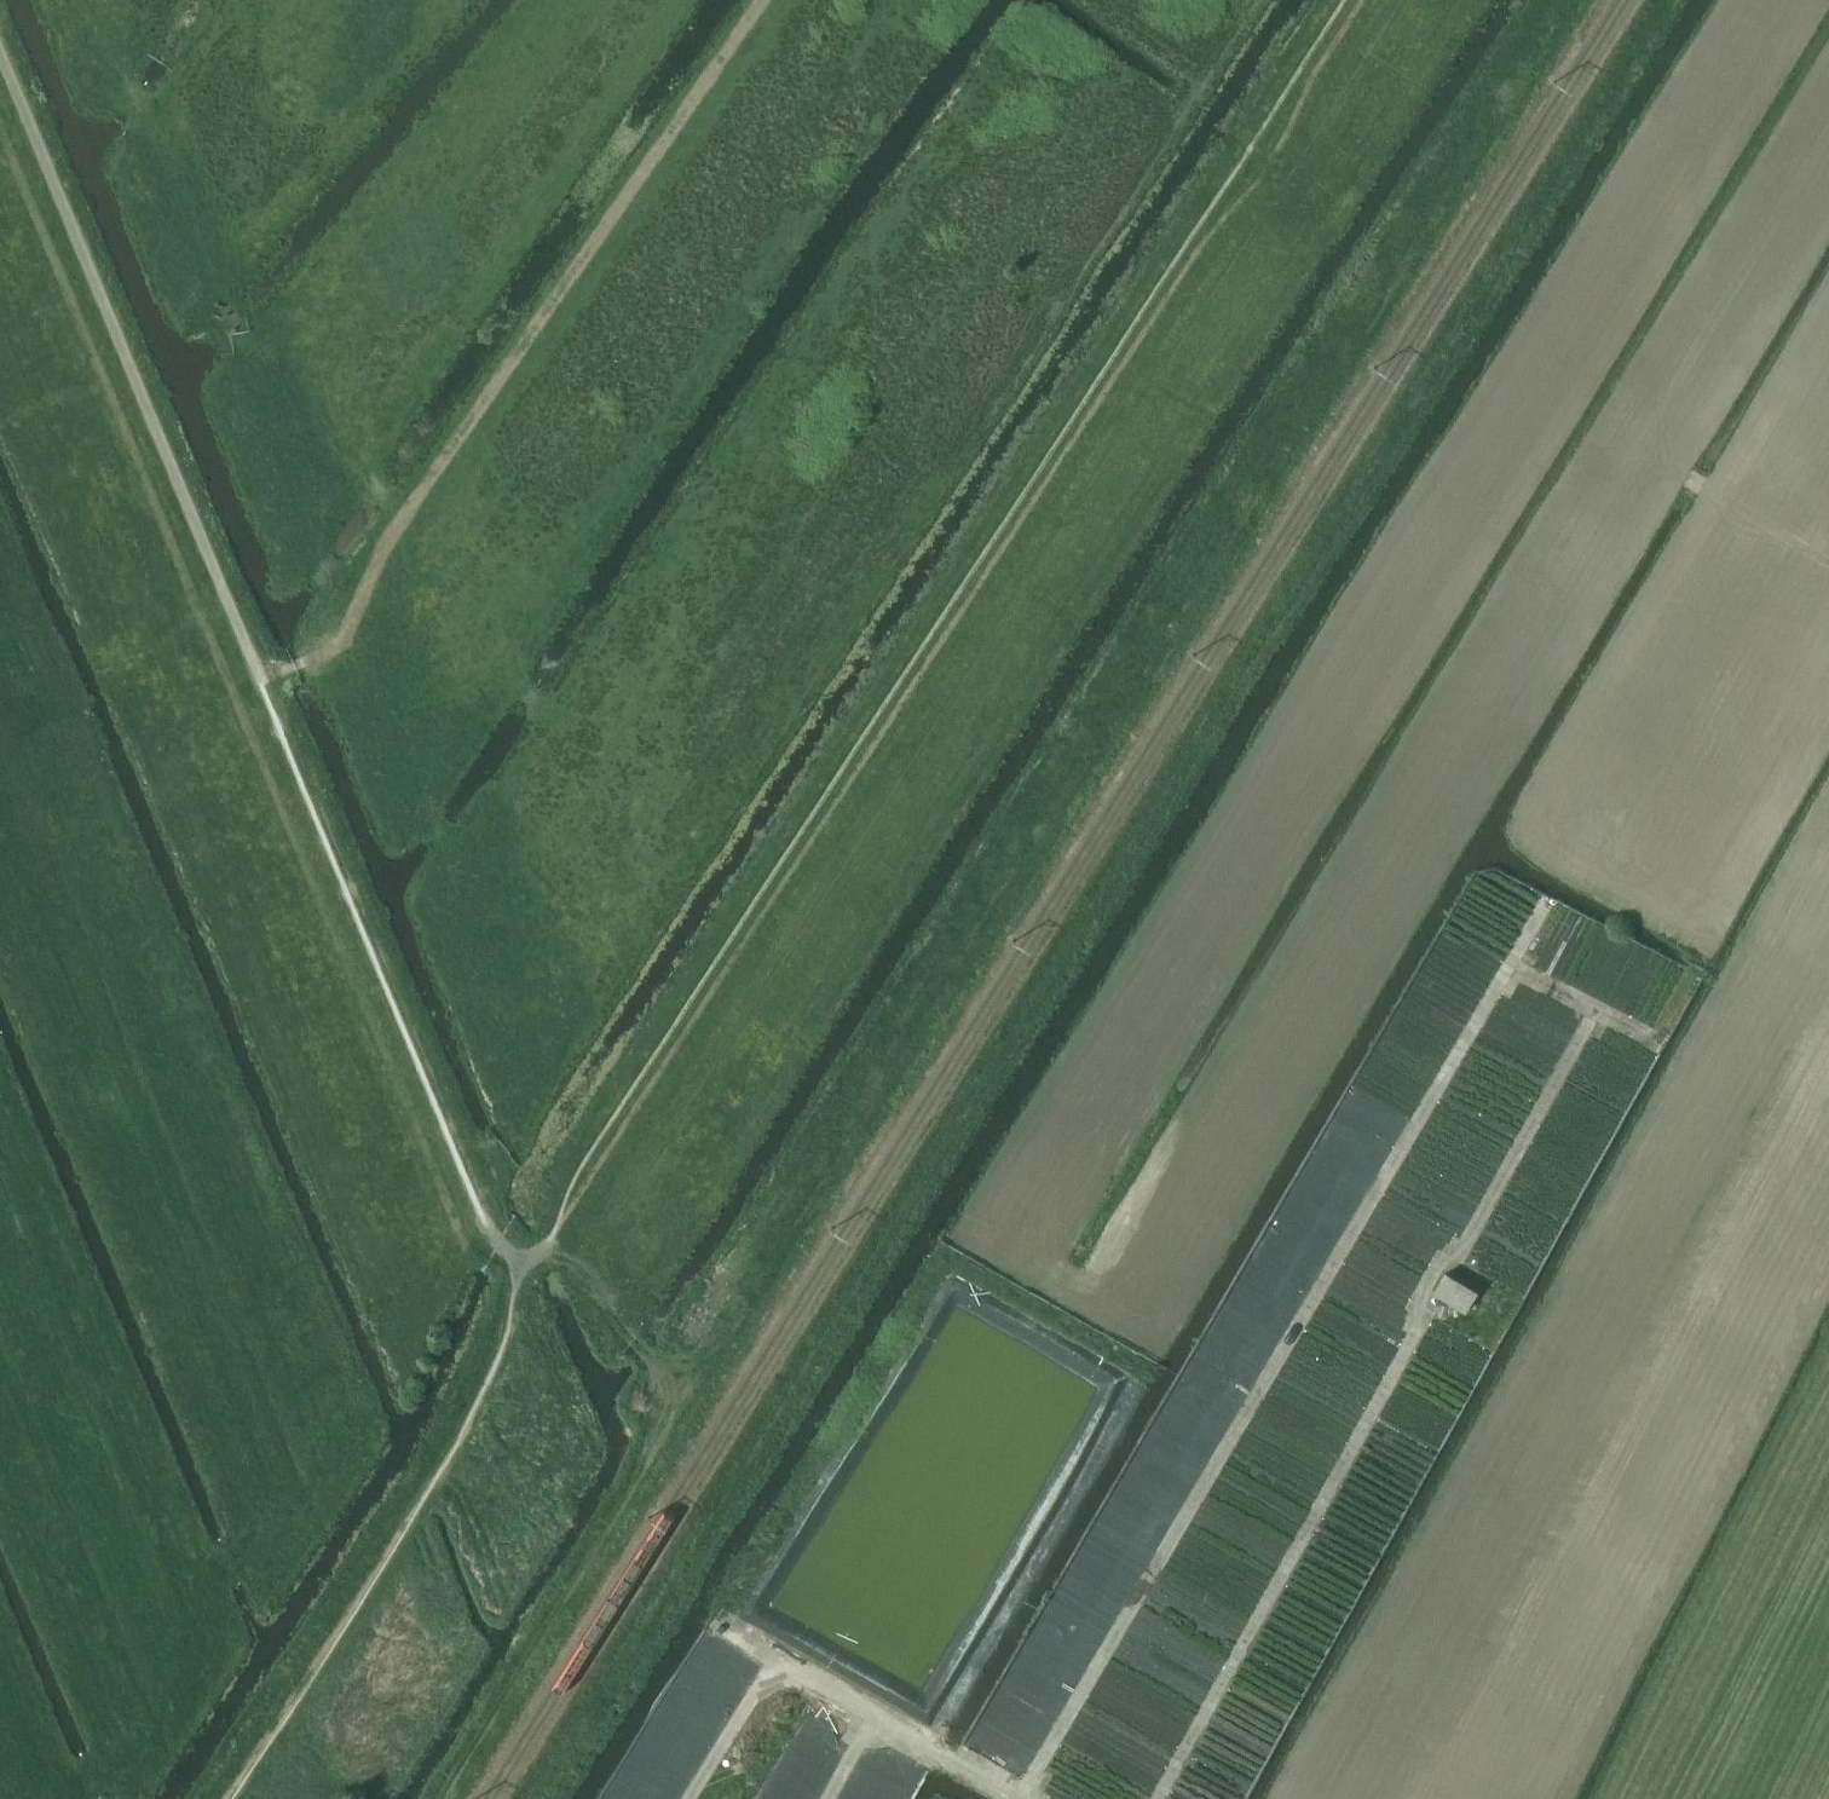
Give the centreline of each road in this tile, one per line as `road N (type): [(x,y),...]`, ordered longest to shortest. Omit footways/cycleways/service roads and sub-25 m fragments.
road 1 (track): [(0,50),(258,682),(325,648)]
road 2 (track): [(688,1798),(776,1657),(1010,1798)]

